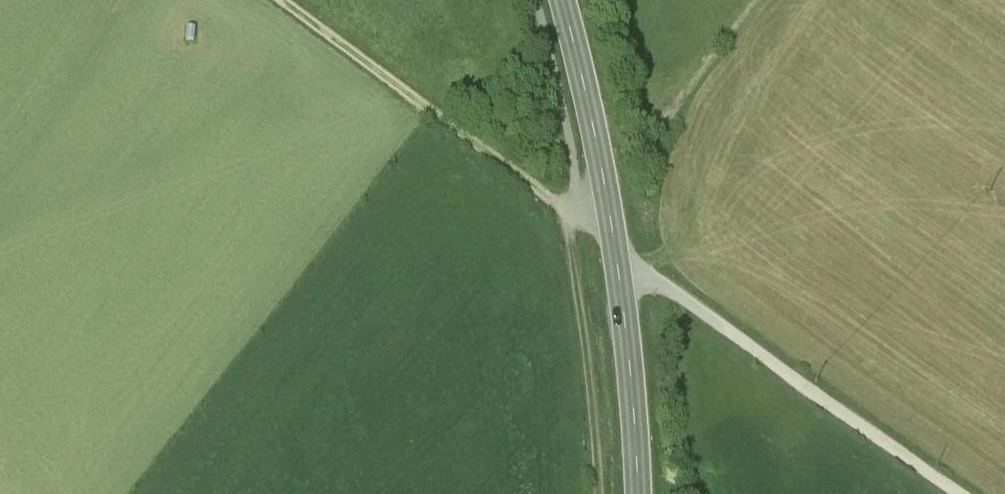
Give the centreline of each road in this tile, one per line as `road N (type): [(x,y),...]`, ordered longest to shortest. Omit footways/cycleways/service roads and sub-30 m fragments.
road 1 (track): [(274,0),(955,493)]
road 2 (secondary): [(562,0),(619,256),(633,493)]
road 3 (track): [(567,217),(597,493)]

